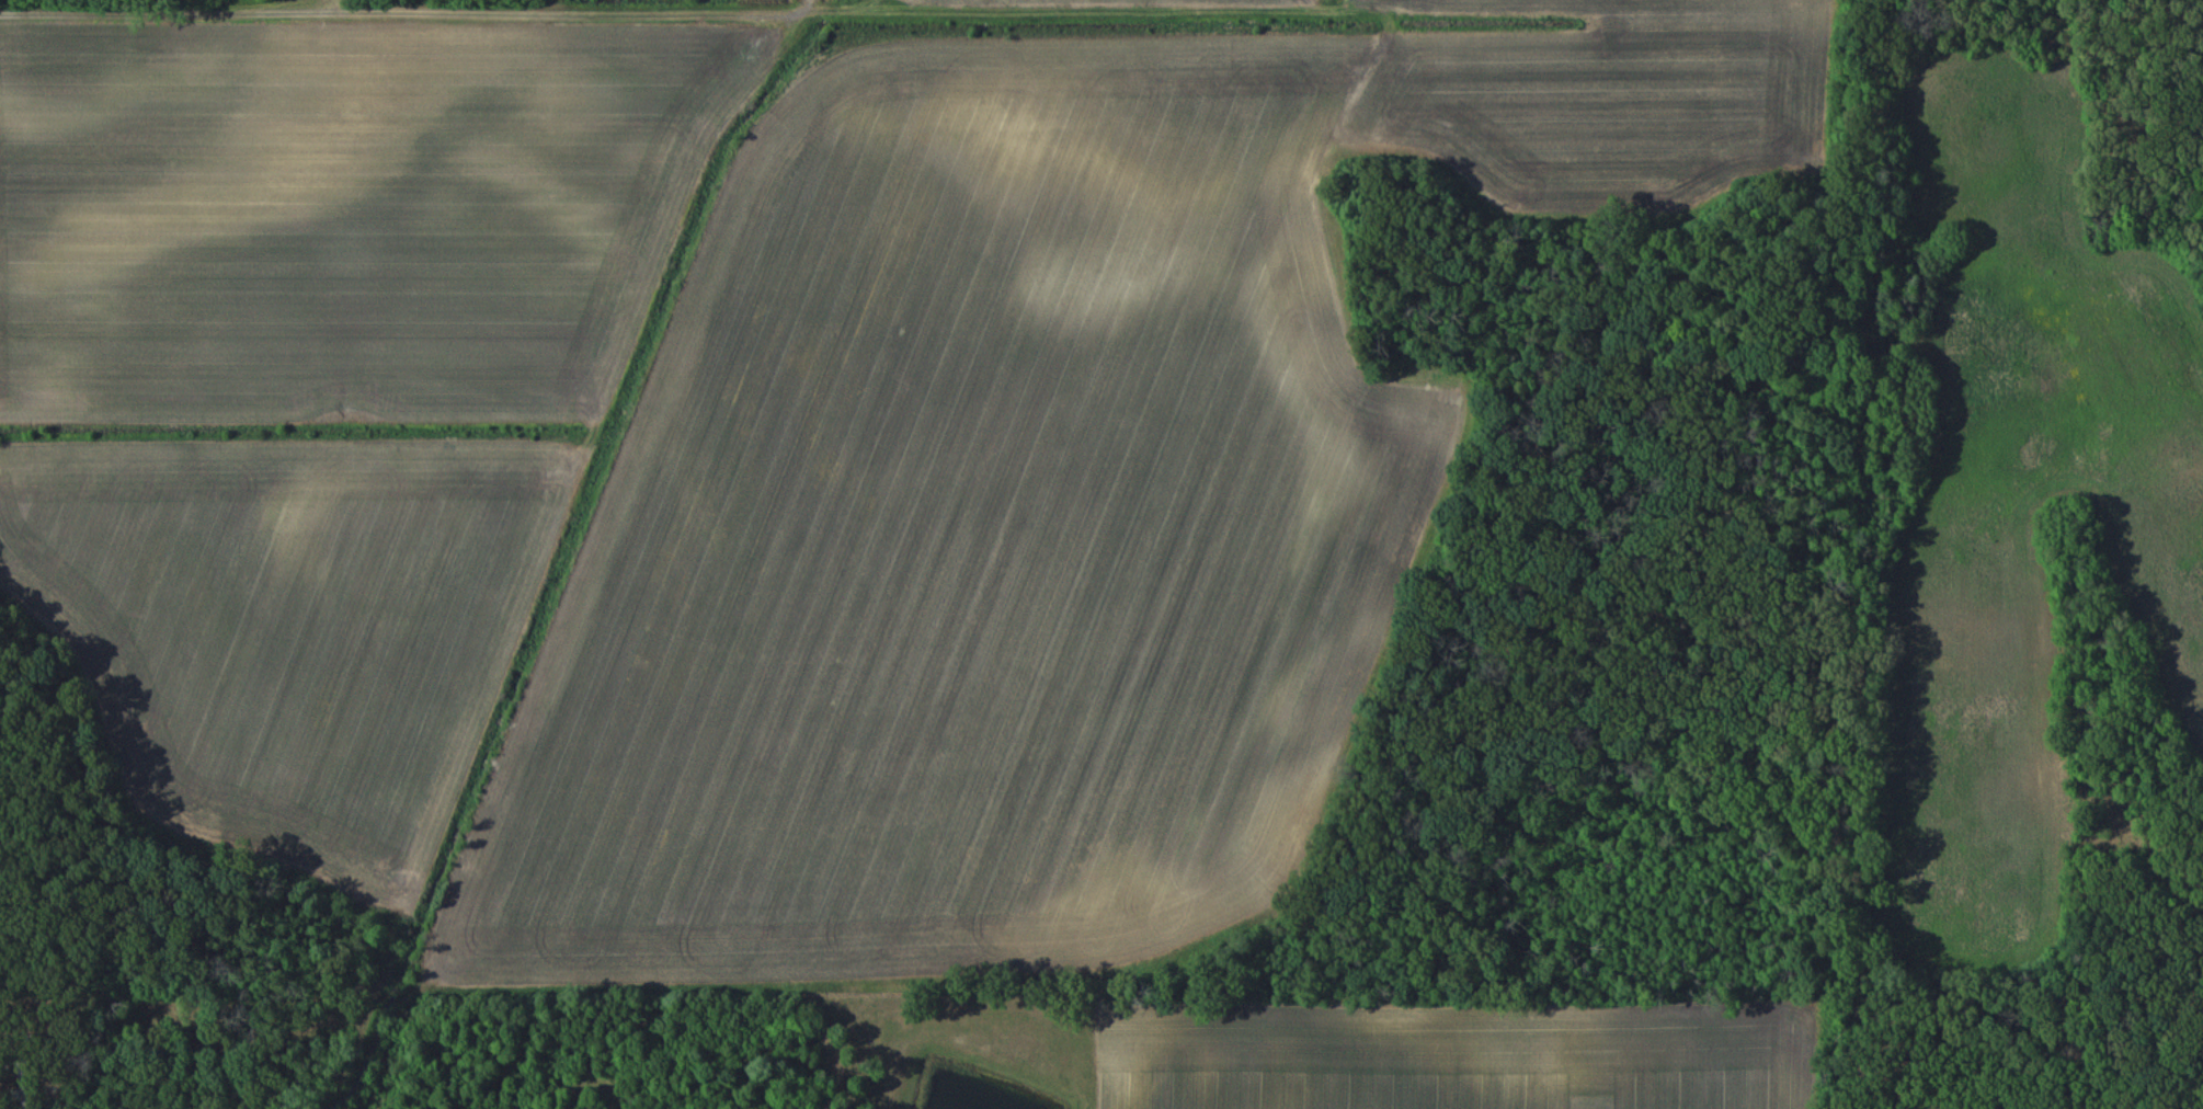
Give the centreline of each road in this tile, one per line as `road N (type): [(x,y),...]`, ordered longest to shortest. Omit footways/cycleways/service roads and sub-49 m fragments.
road 1 (residential): [(817,8),(0,10)]

